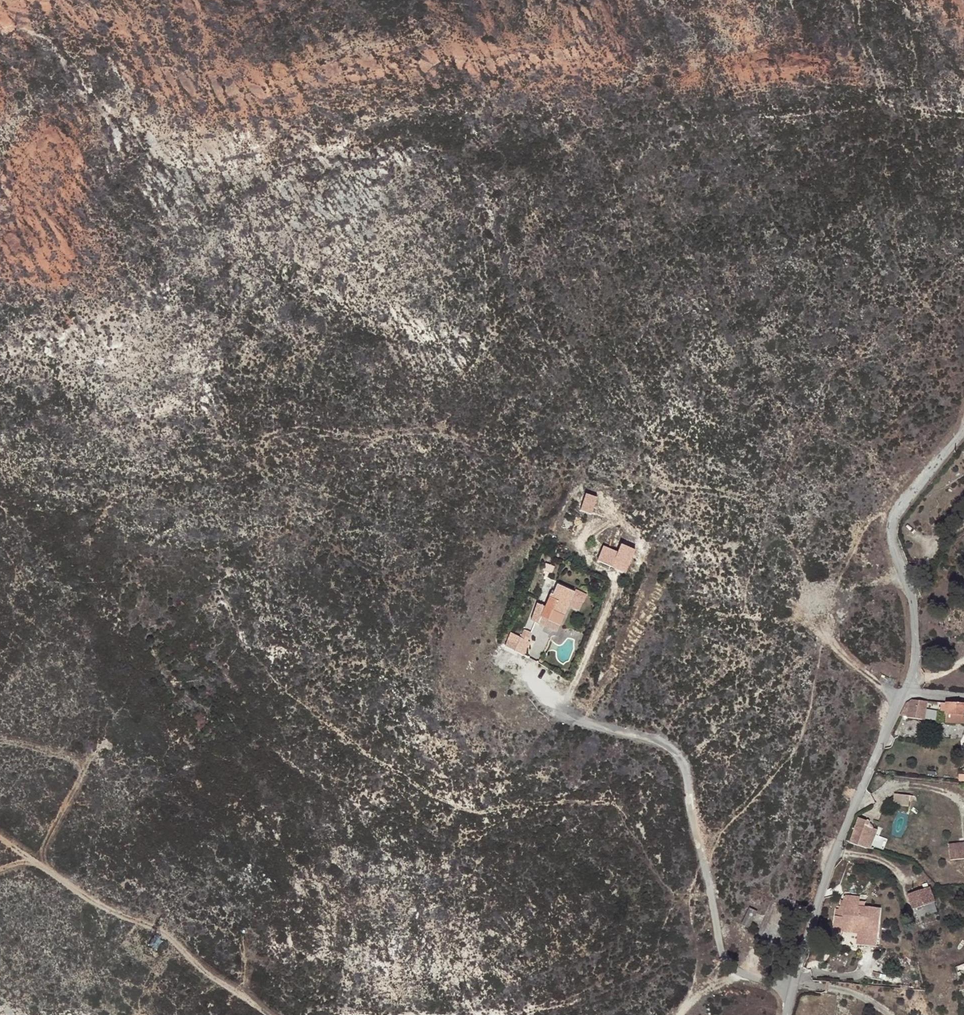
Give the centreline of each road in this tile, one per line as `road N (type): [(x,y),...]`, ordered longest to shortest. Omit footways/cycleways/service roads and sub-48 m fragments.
road 1 (residential): [(787,1014),(831,859),(900,692)]
road 2 (track): [(0,835),(105,908),(164,934),(189,962),(271,1014)]
road 3 (residential): [(900,692),(916,653),(913,598),(891,534),(904,502),(963,430)]

